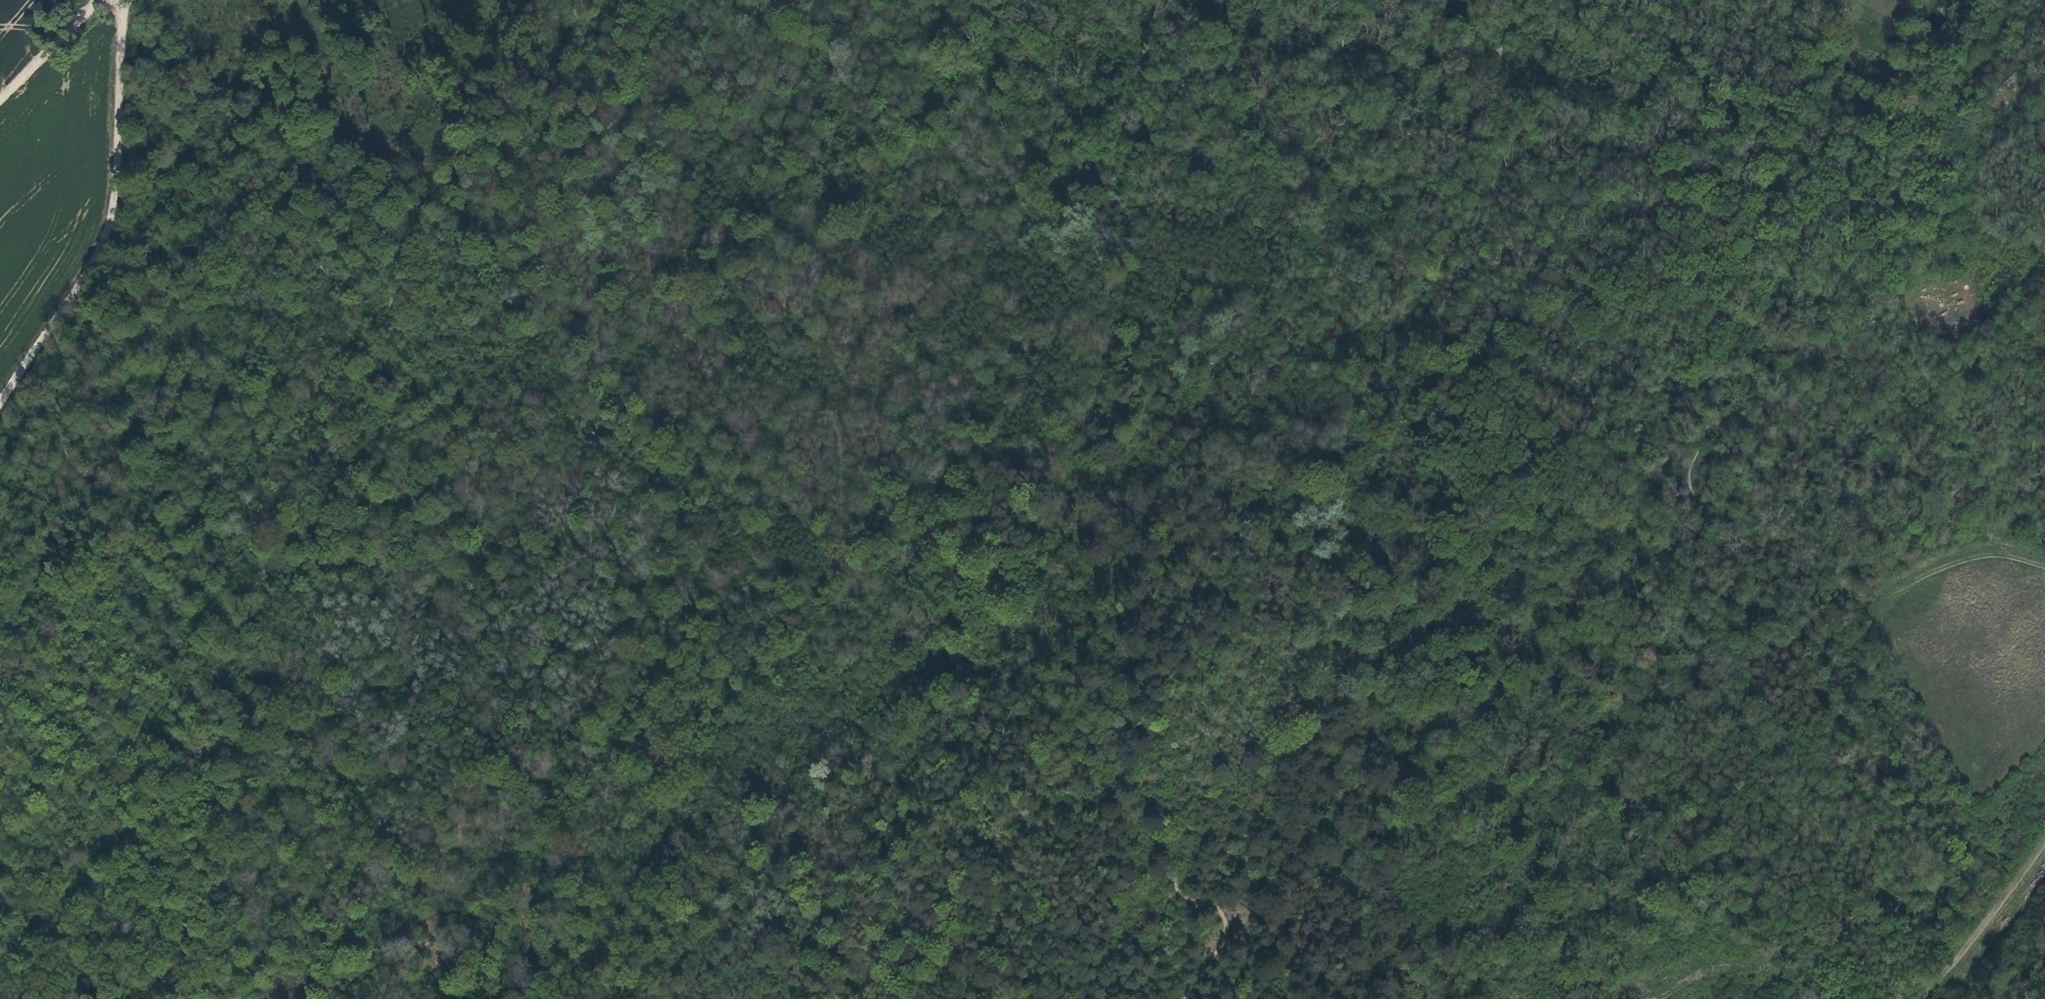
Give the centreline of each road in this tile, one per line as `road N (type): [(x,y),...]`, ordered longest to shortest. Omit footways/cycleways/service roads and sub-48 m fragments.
road 1 (track): [(122,0),(107,234),(0,403)]
road 2 (track): [(1845,595),(1878,596),(1990,555),(2044,567)]
road 3 (track): [(1925,998),(2044,846)]
road 4 (track): [(0,100),(100,0)]

